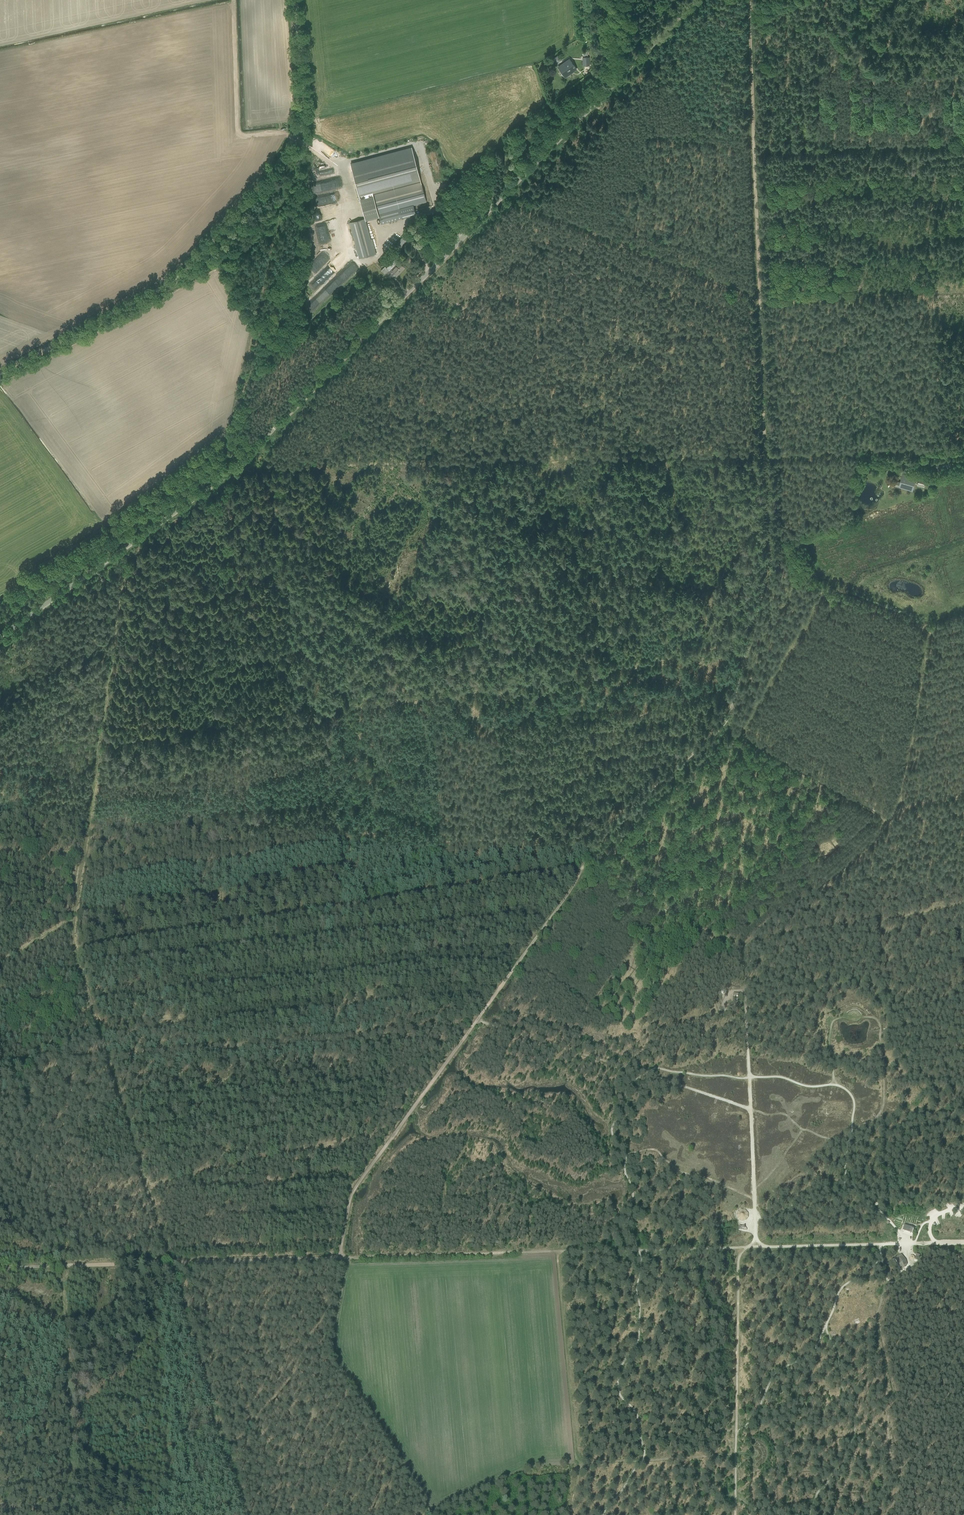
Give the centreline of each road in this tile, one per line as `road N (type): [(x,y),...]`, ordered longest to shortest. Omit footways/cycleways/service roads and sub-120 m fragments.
road 1 (unclassified): [(0,639),(229,474),(704,0)]
road 2 (track): [(748,0),(770,565),(725,726),(614,824),(585,865)]
road 3 (track): [(171,1264),(73,950),(585,865)]
road 4 (track): [(0,758),(747,651)]
road 5 (track): [(846,1019),(833,1021),(833,1082),(825,1086),(661,1071),(629,1084),(615,1136),(632,1188),(626,1229),(637,1241),(638,1329),(616,1391),(633,1409),(644,1447),(607,1514)]
road 6 (track): [(171,1264),(740,1247)]
road 7 (track): [(296,0),(305,107),(297,134),(164,288),(0,375)]
road 8 (track): [(339,1258),(355,1189),(591,868)]
road 9 (track): [(736,1455),(577,1463),(558,1252)]
road 10 (track): [(814,1514),(857,1435),(842,1359),(824,1328),(839,1292),(881,1257),(881,1244)]
road 11 (track): [(750,945),(742,963),(753,1234),(740,1247)]
road 12 (track): [(630,1349),(645,1351),(671,1375),(689,1407),(736,1434),(771,1379),(822,1349),(824,1328)]
road 13 (track): [(480,1020),(751,1110)]
road 14 (track): [(759,301),(507,199)]
road 15 (track): [(725,726),(887,817),(900,801),(963,788)]
road 16 (track): [(740,1247),(735,1514)]
road 17 (track): [(246,1514),(171,1264)]
road 18 (track): [(61,1269),(71,1472),(83,1514)]
road 19 (track): [(750,945),(963,909)]
road 20 (track): [(94,744),(73,950)]
road 21 (track): [(887,817),(827,882),(756,932),(750,945)]
road 22 (track): [(585,865),(736,946),(750,945)]
road 23 (track): [(0,1270),(171,1264)]
road 24 (track): [(883,1216),(848,1186),(855,1105),(833,1082)]
road 25 (track): [(922,454),(890,446),(766,452)]
road 26 (track): [(740,1247),(881,1244)]

